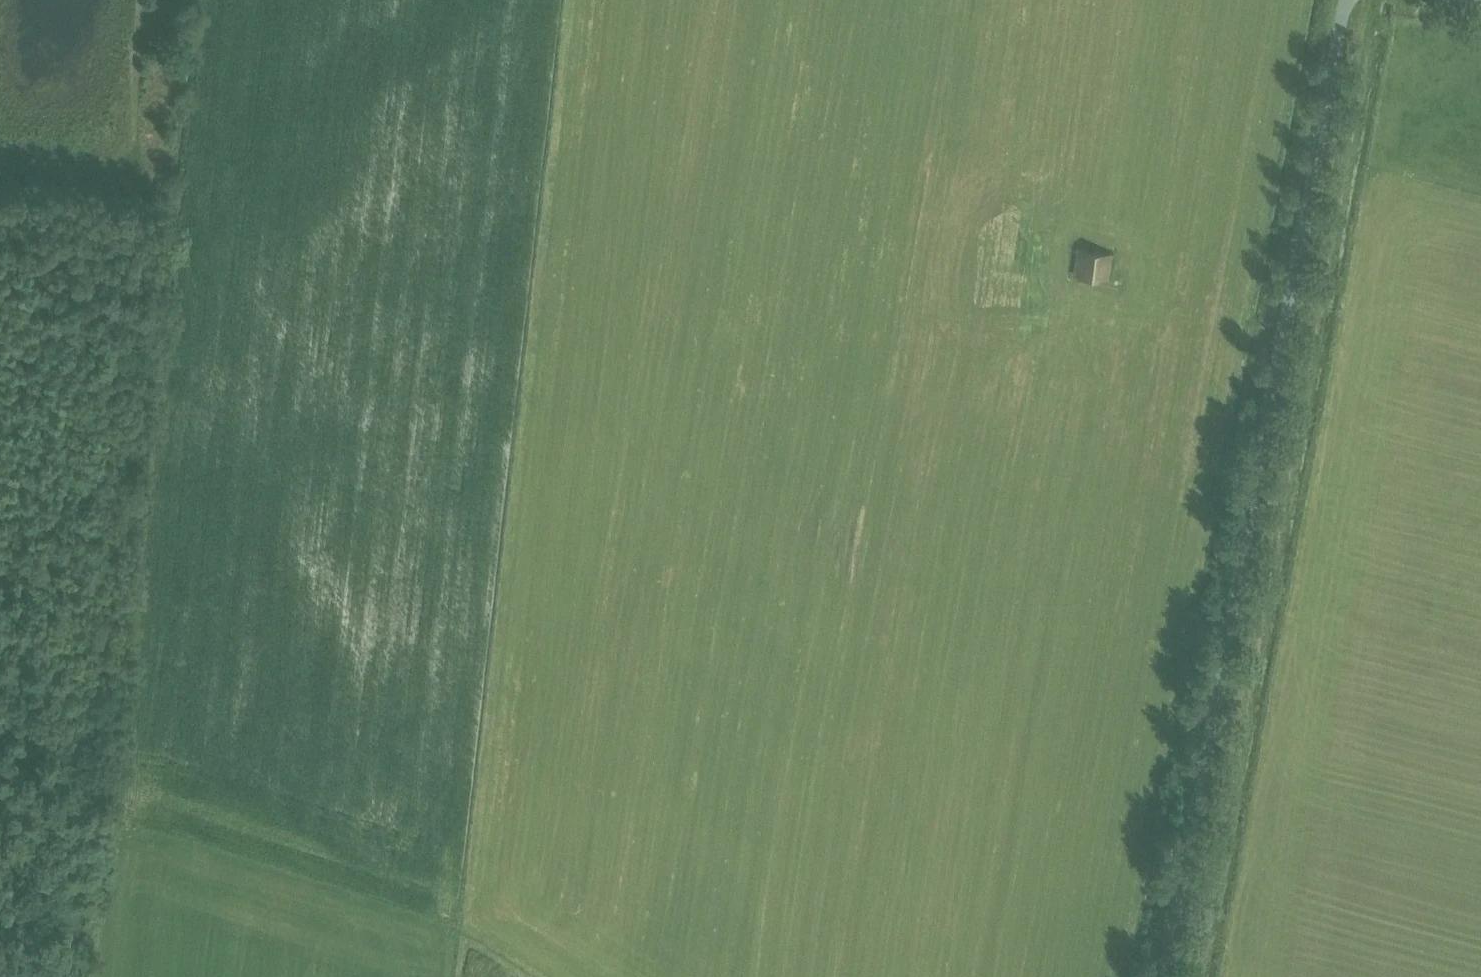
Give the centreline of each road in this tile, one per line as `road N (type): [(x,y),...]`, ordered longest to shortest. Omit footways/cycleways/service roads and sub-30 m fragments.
road 1 (unclassified): [(1345,0),(1165,976)]

